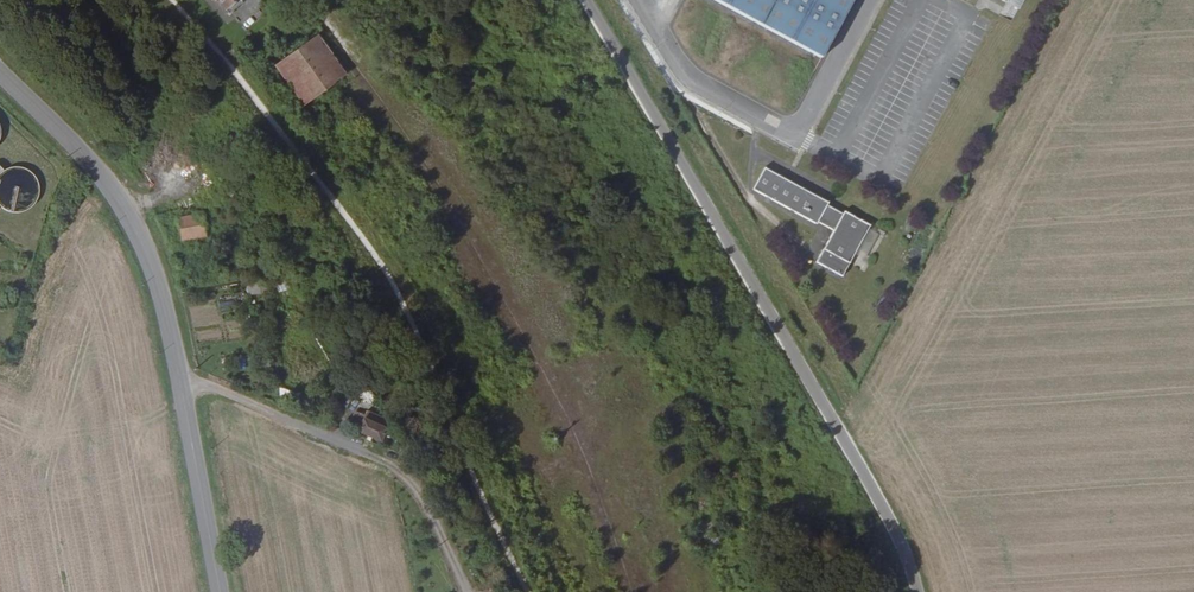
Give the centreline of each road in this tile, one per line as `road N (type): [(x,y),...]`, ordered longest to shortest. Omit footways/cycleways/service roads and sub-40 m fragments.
road 1 (residential): [(587,0),(897,535),(914,591)]
road 2 (track): [(625,591),(597,498),(535,353),(428,175),(306,0)]
road 3 (tertiary): [(0,74),(117,201),(164,290),(178,375)]
road 4 (tertiary): [(217,591),(178,375)]

